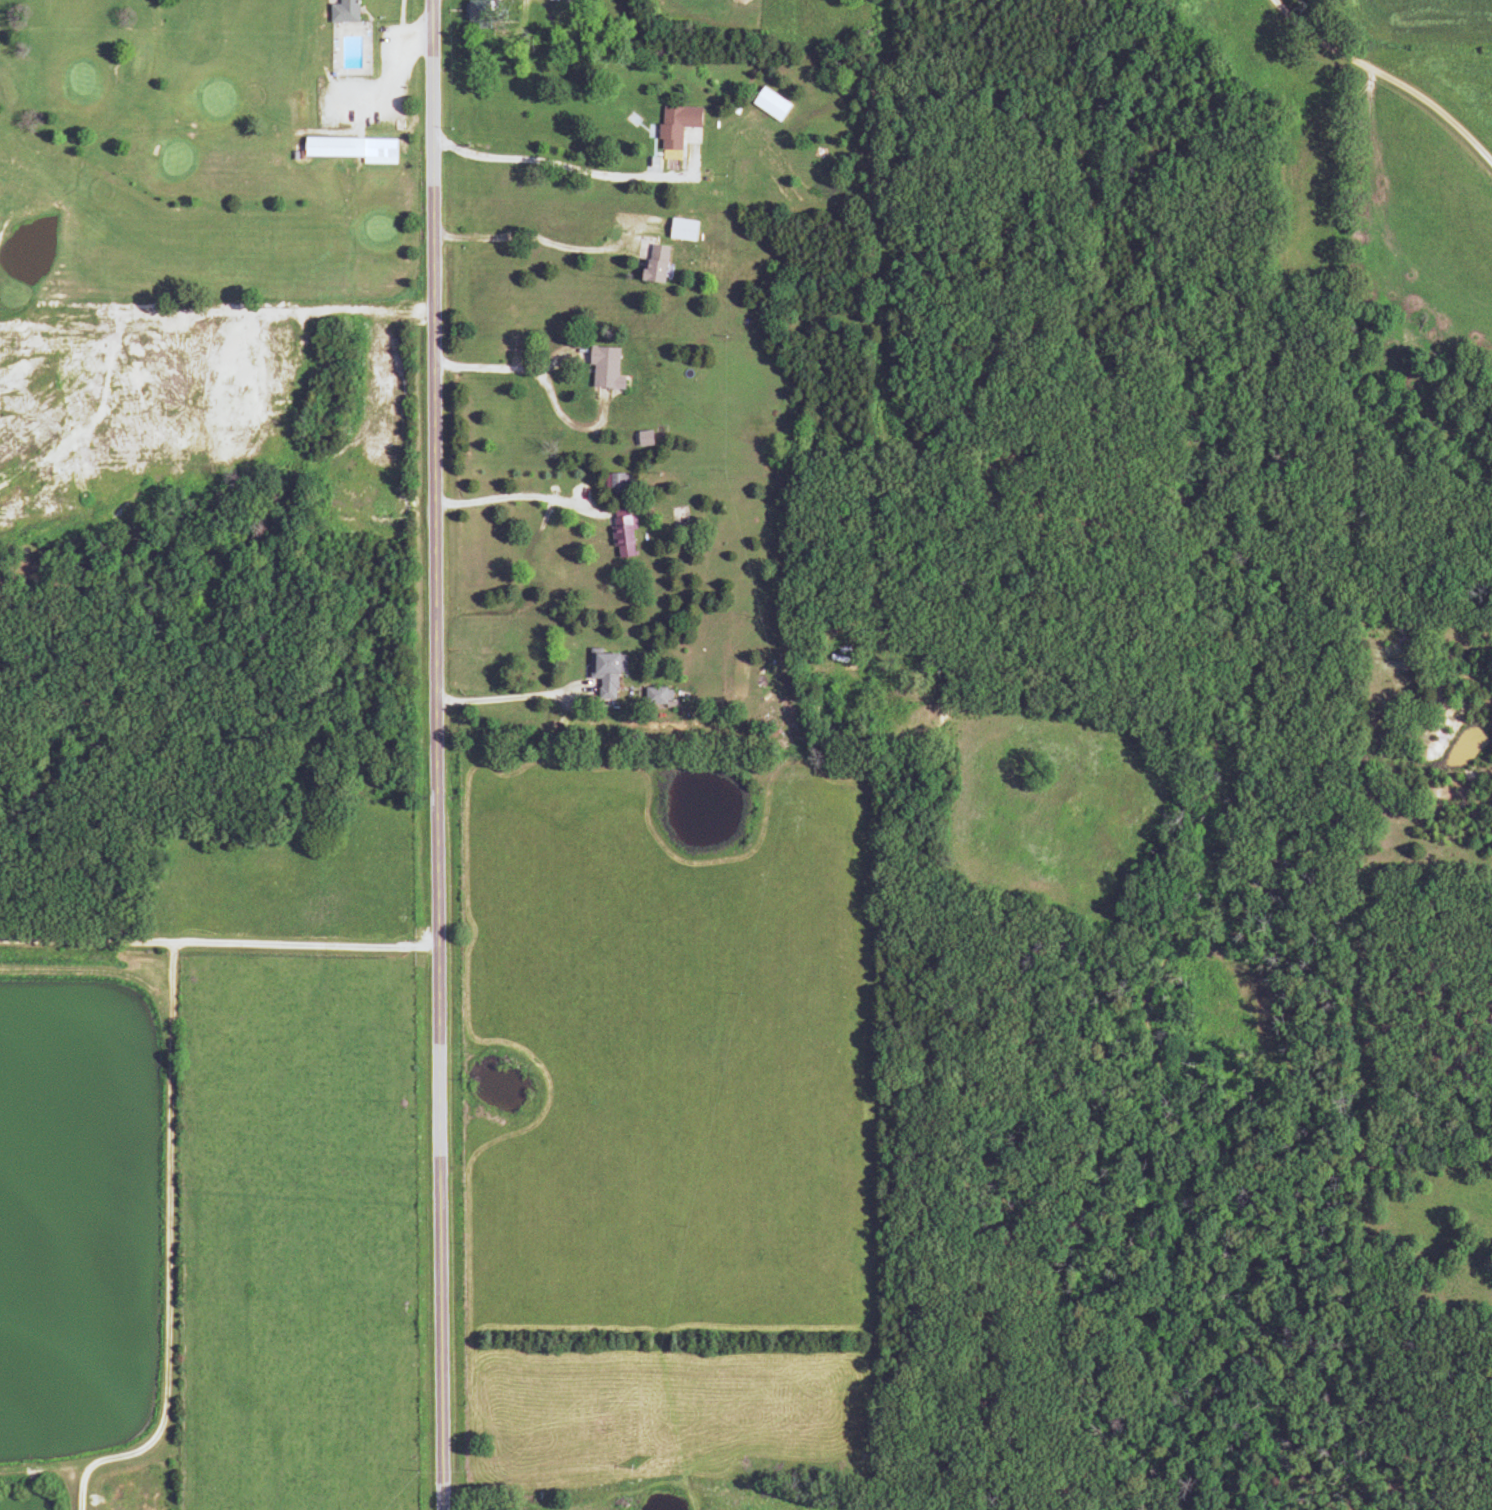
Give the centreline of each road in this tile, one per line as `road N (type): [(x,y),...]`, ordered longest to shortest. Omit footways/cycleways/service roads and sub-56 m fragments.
road 1 (tertiary): [(445,1509),(436,0)]
road 2 (residential): [(1283,0),(1346,60),(1396,79),(1445,113),(1491,164)]

